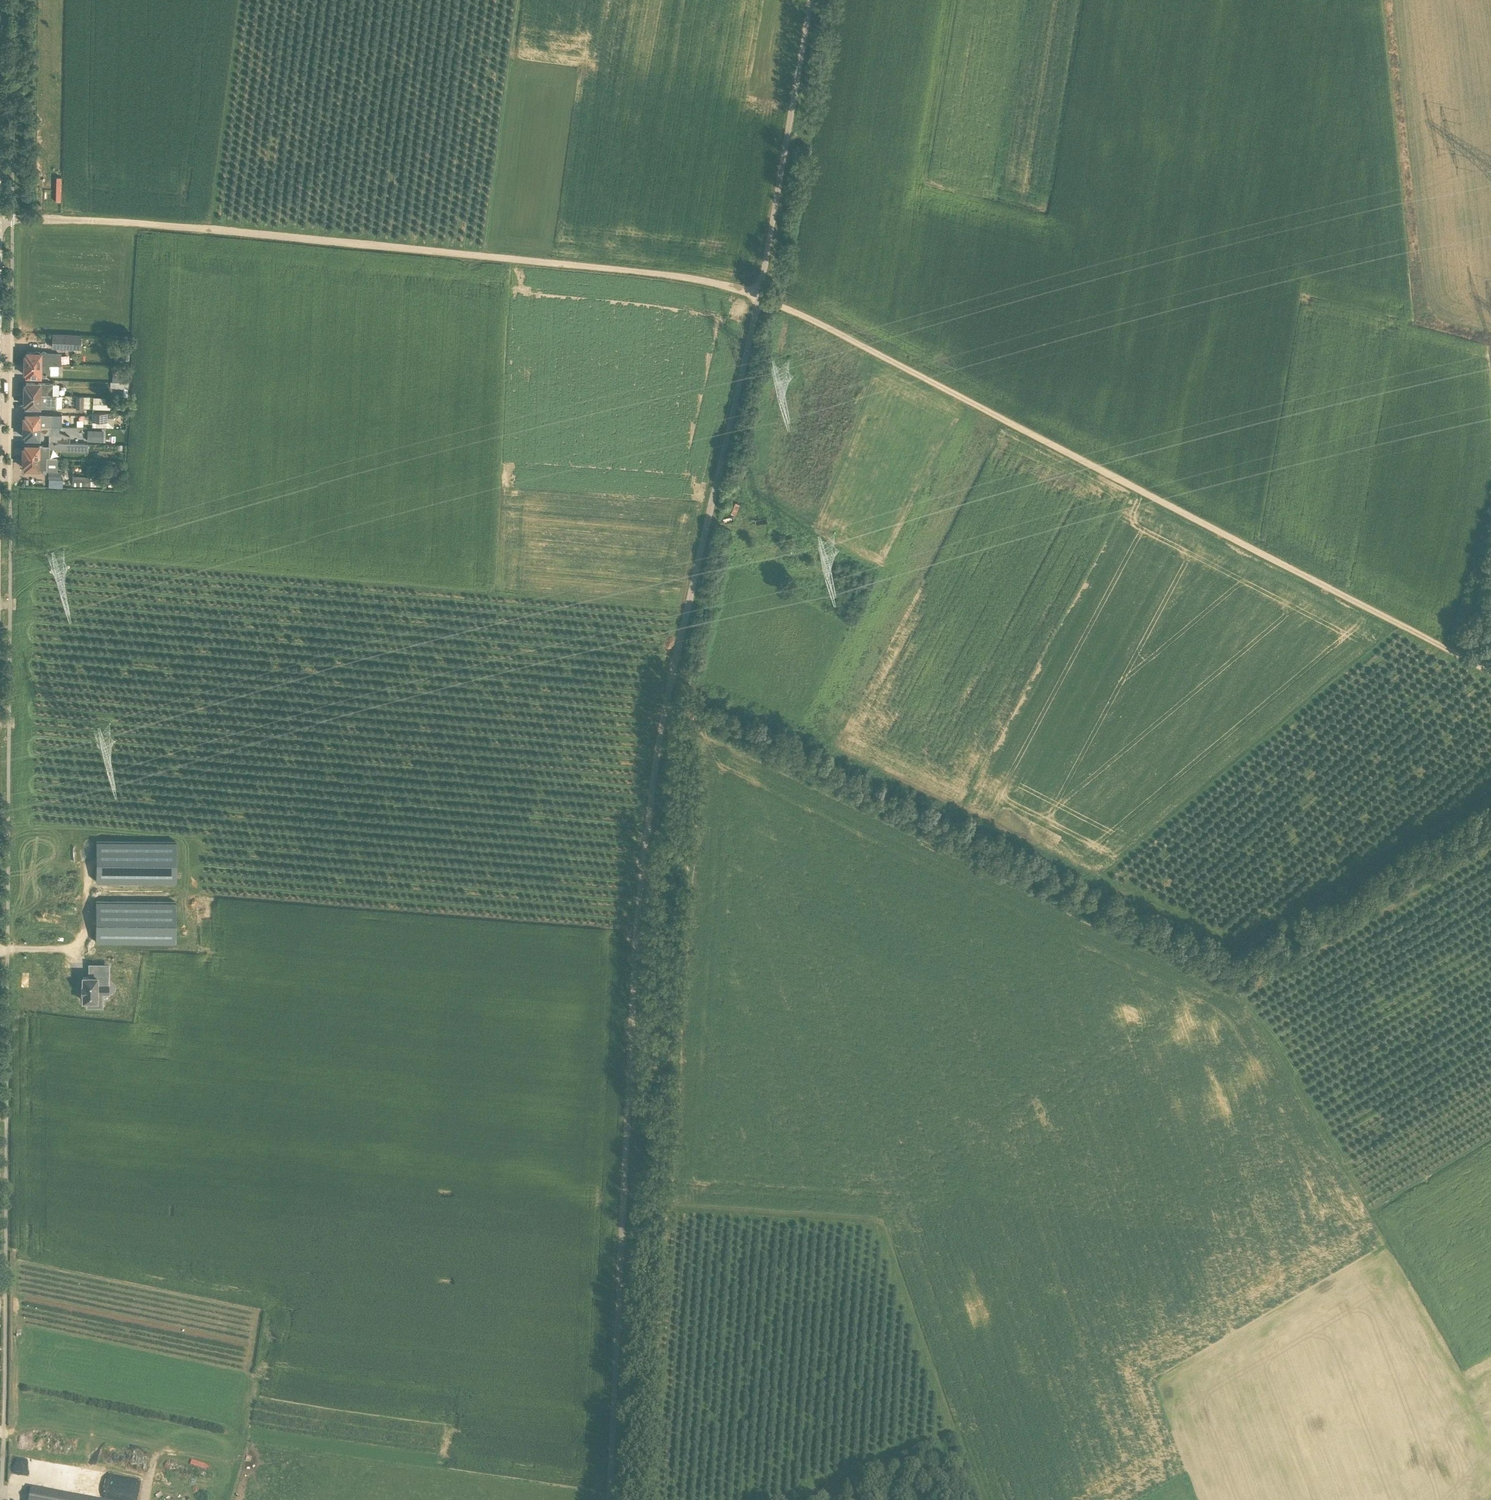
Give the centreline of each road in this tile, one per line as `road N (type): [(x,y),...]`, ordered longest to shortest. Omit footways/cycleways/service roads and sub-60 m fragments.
road 1 (unclassified): [(606,1499),(636,880),(810,0)]
road 2 (track): [(1490,669),(757,294)]
road 3 (track): [(165,227),(610,270),(757,294)]
road 4 (unclassified): [(165,227),(0,220)]

